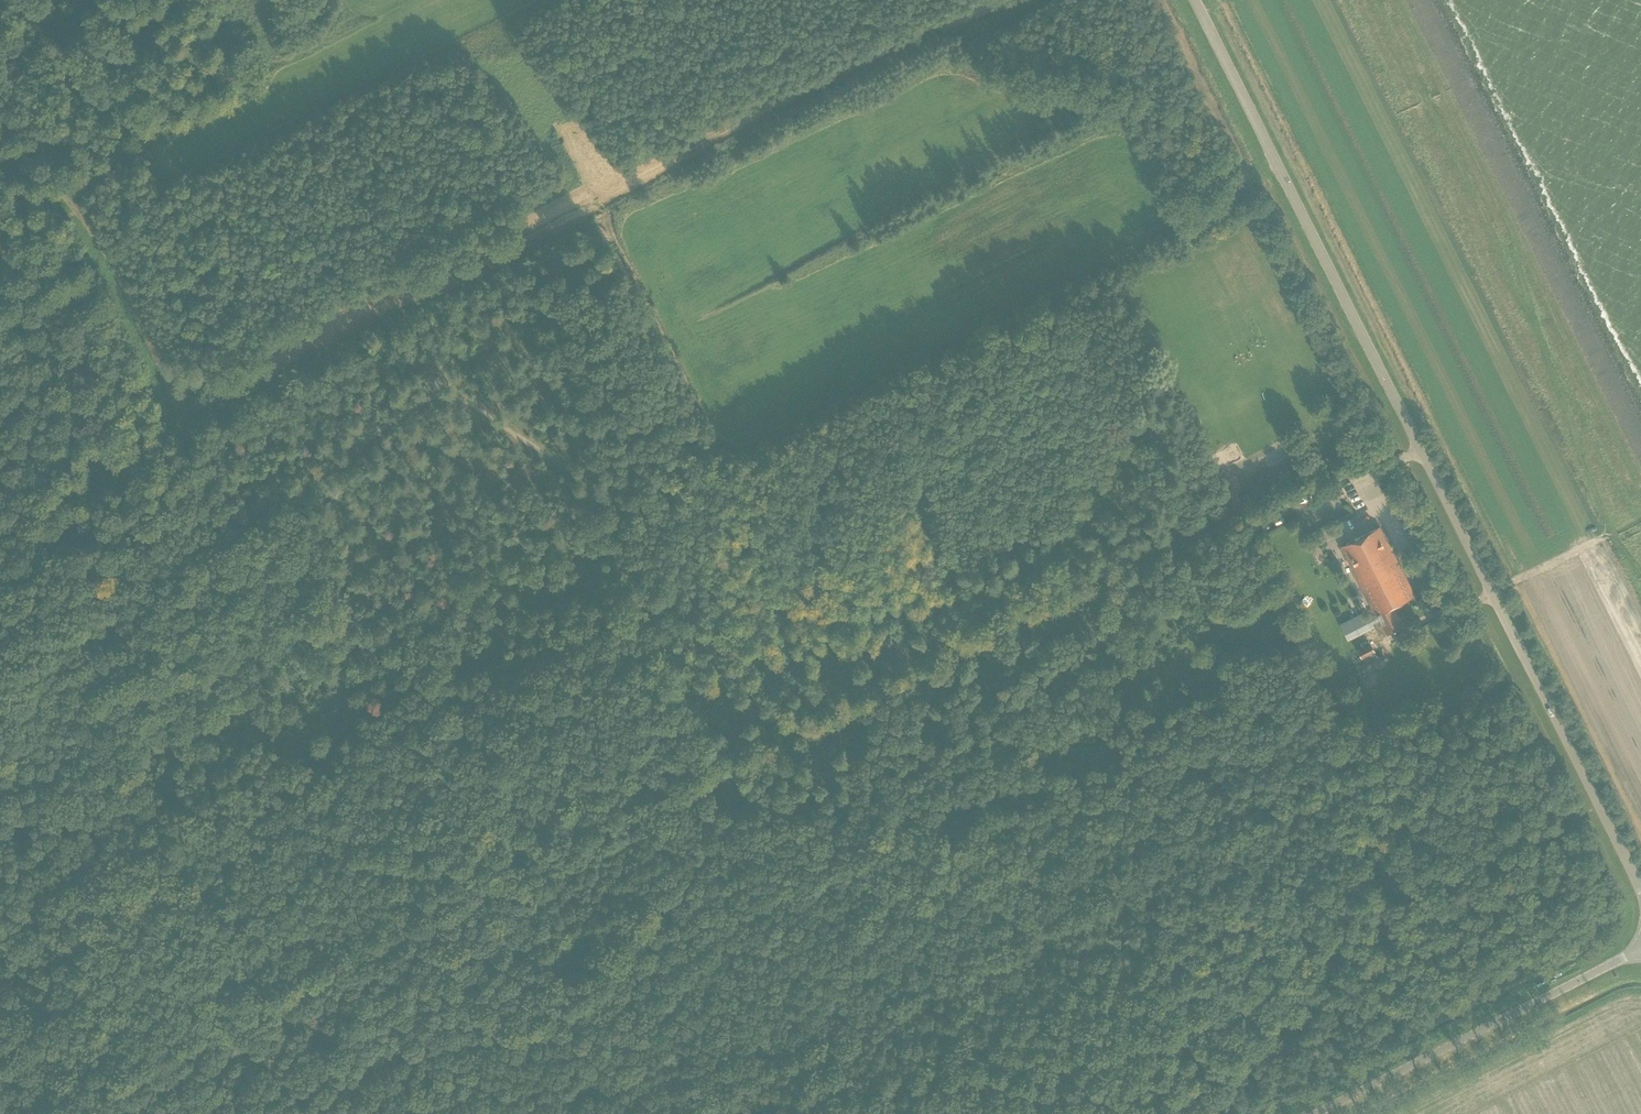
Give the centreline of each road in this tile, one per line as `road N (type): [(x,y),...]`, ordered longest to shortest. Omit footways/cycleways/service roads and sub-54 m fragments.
road 1 (tertiary): [(1640,891),(1191,0)]
road 2 (unclassified): [(1318,1113),(1640,948)]
road 3 (track): [(1609,534),(1385,640)]

